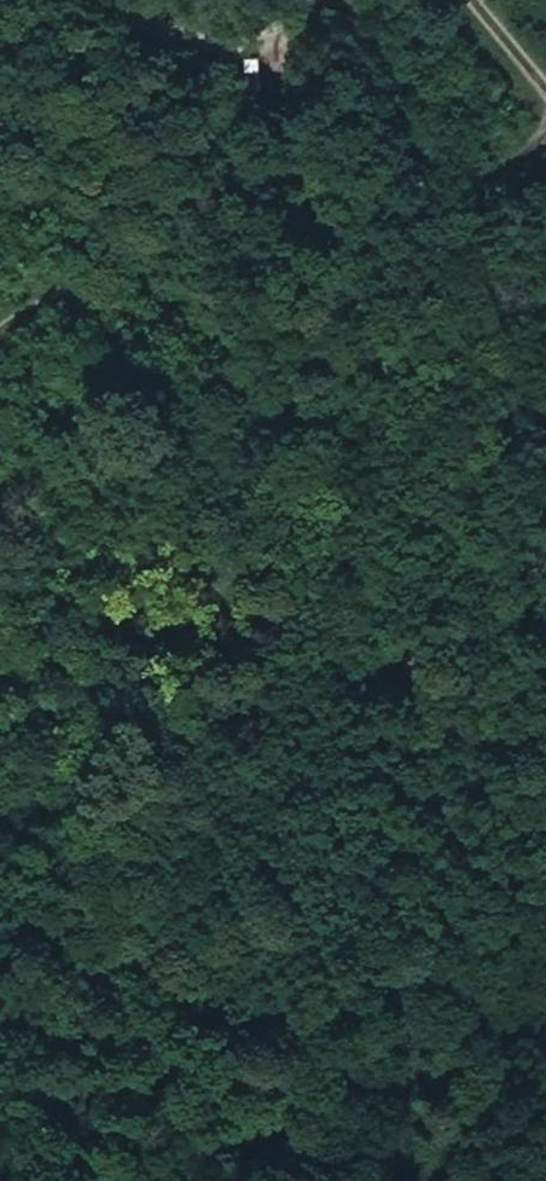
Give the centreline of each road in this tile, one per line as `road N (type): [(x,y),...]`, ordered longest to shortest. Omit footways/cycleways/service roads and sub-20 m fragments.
road 1 (track): [(395,1180),(410,1134),(410,1067),(432,960),(446,760),(392,596),(388,503),(278,25)]
road 2 (track): [(296,0),(278,25),(225,40),(161,35),(57,0)]
road 3 (track): [(545,1022),(410,1067)]

